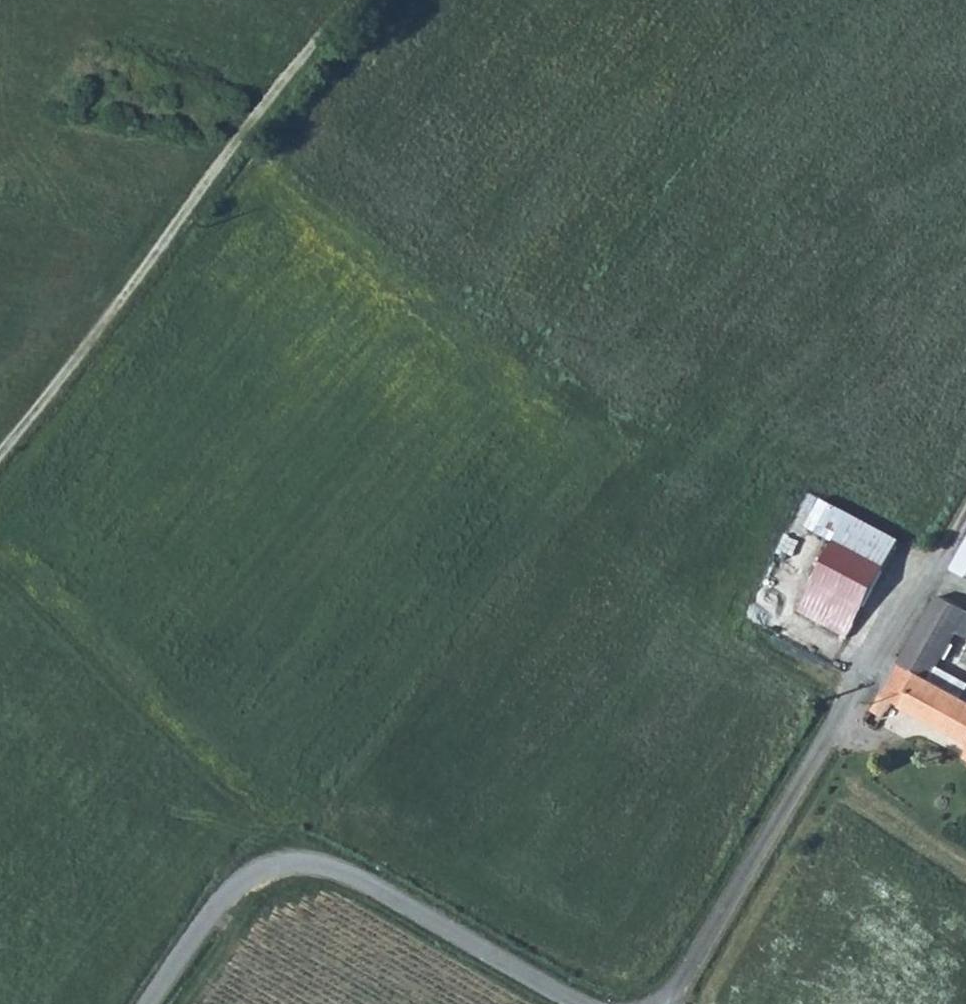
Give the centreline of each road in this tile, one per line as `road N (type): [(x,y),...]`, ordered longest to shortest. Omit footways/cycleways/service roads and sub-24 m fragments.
road 1 (track): [(0,431),(350,0)]
road 2 (unclassified): [(150,1003),(223,903),(265,873),(309,864),(346,874),(584,1003)]
road 3 (unclassified): [(669,1003),(933,576)]

